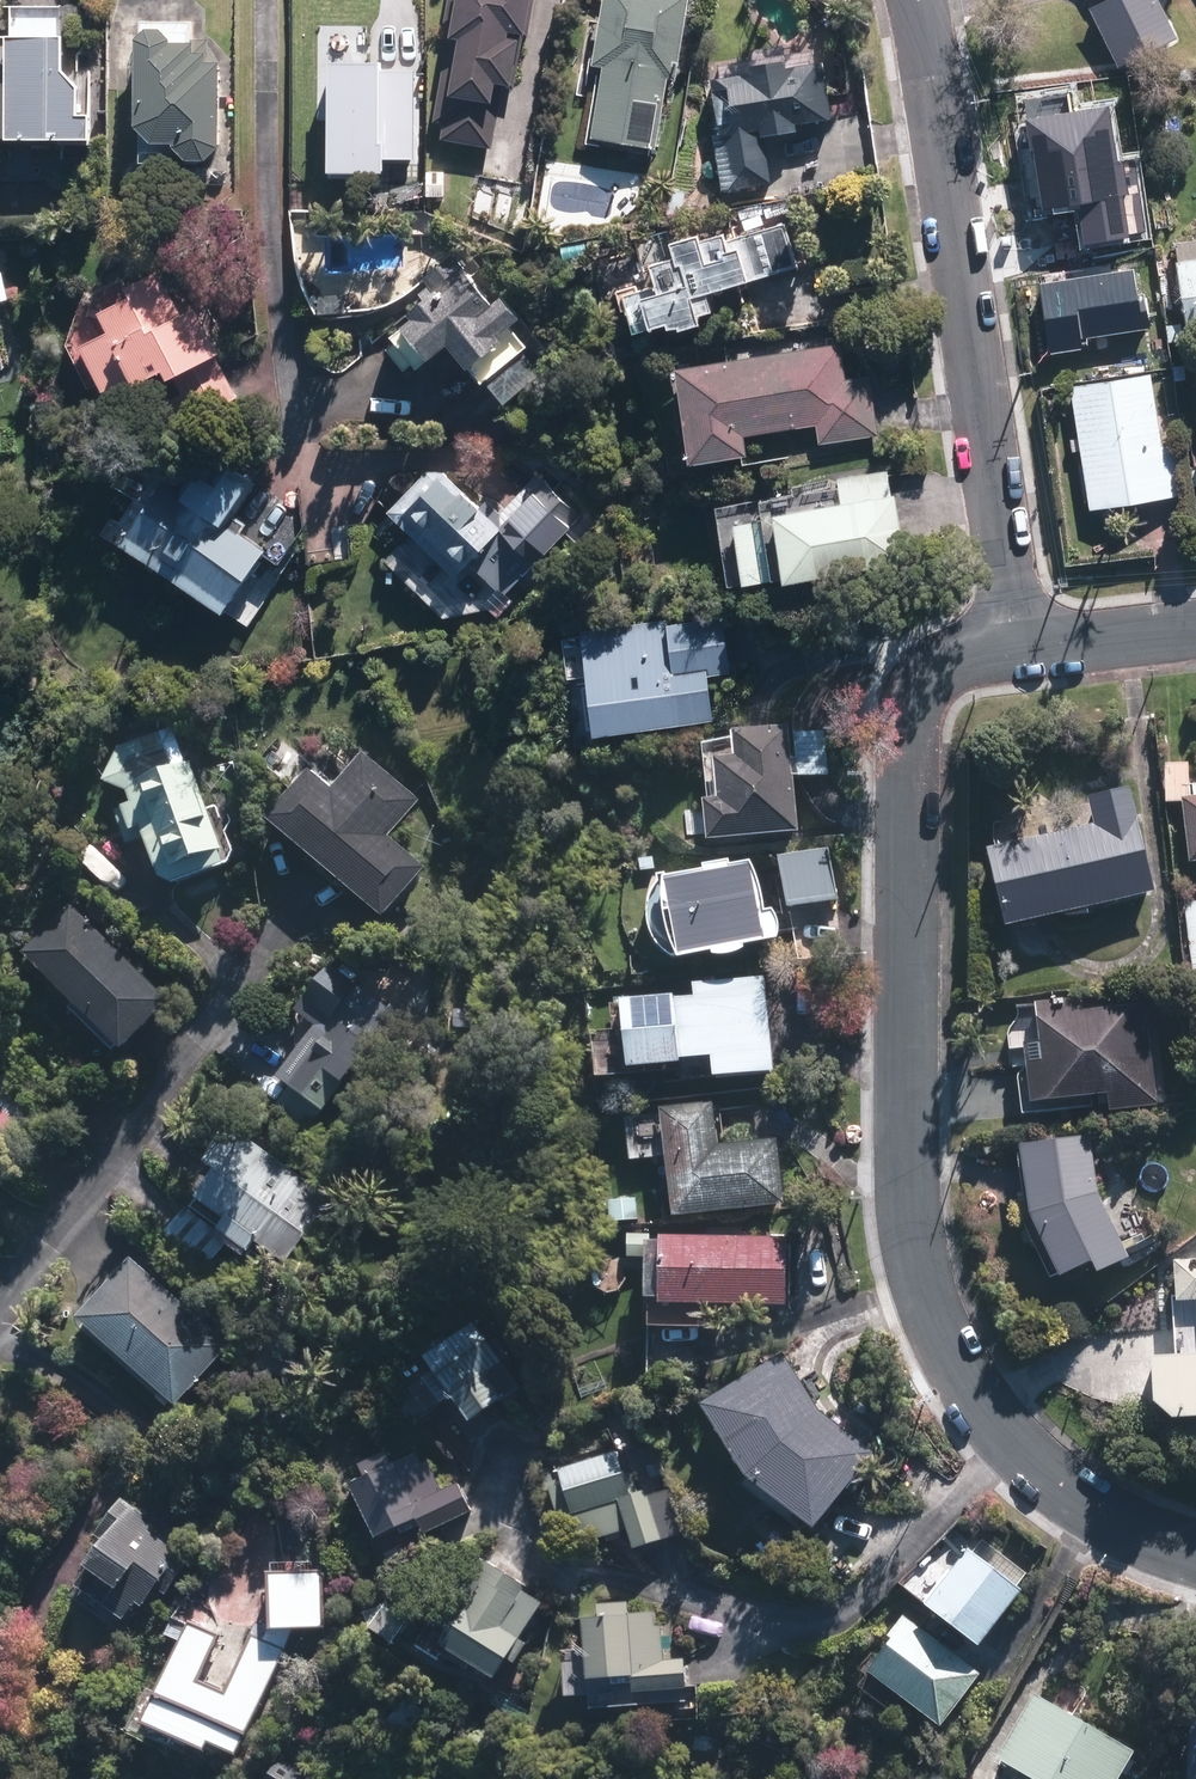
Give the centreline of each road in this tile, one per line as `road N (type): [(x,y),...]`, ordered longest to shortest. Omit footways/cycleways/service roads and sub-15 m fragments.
road 1 (residential): [(1195,1554),(1112,1517),(1041,1469),(975,1401),(941,1339),(909,1222),(916,723),(939,678),(984,653),(1021,647)]
road 2 (residential): [(921,0),(1021,647)]
road 3 (residential): [(1021,647),(1195,627)]

